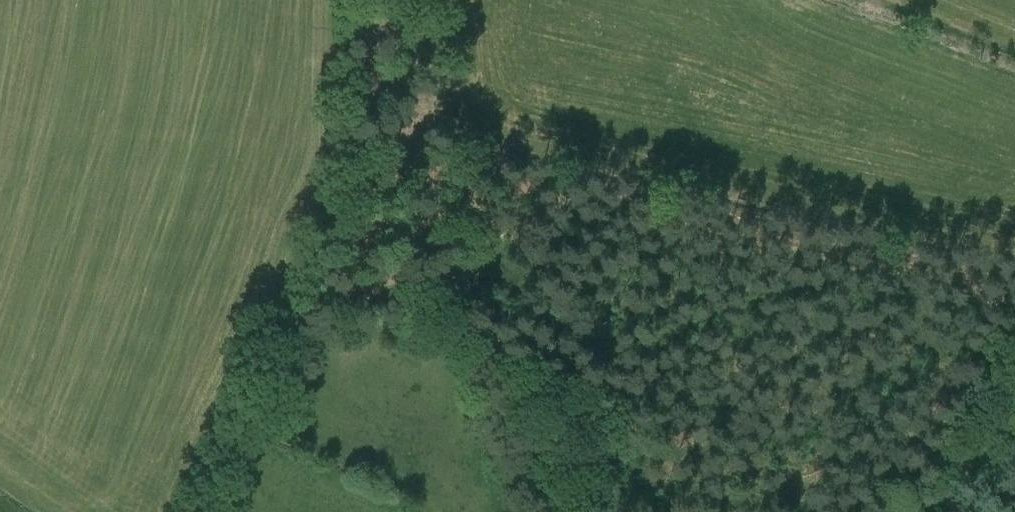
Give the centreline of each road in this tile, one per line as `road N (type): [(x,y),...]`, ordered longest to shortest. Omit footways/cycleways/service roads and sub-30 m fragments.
road 1 (track): [(931,511),(1014,405)]

